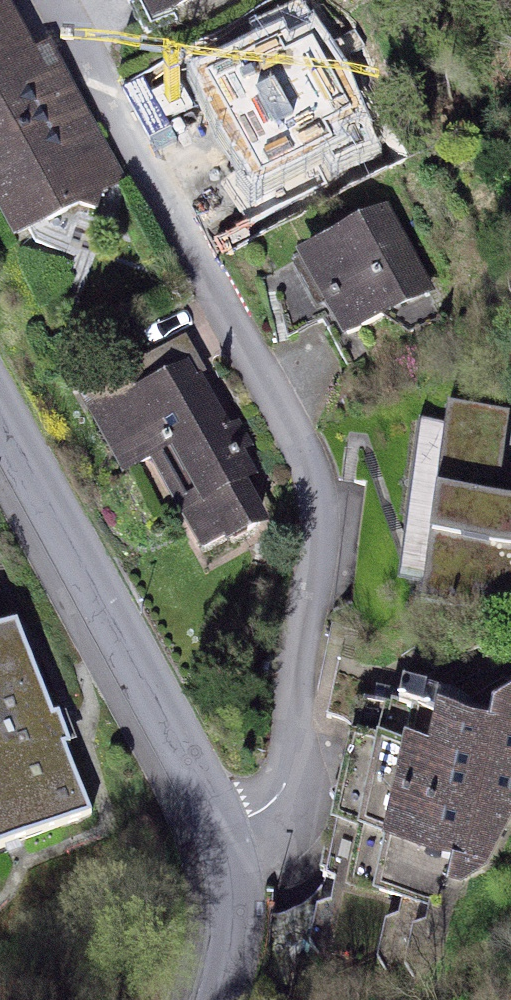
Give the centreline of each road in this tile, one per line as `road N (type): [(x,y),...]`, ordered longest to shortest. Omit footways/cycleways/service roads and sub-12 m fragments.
road 1 (residential): [(228,837),(290,791),(318,494),(62,0)]
road 2 (residential): [(0,412),(228,837)]
road 3 (residential): [(228,837),(235,929),(217,999)]

